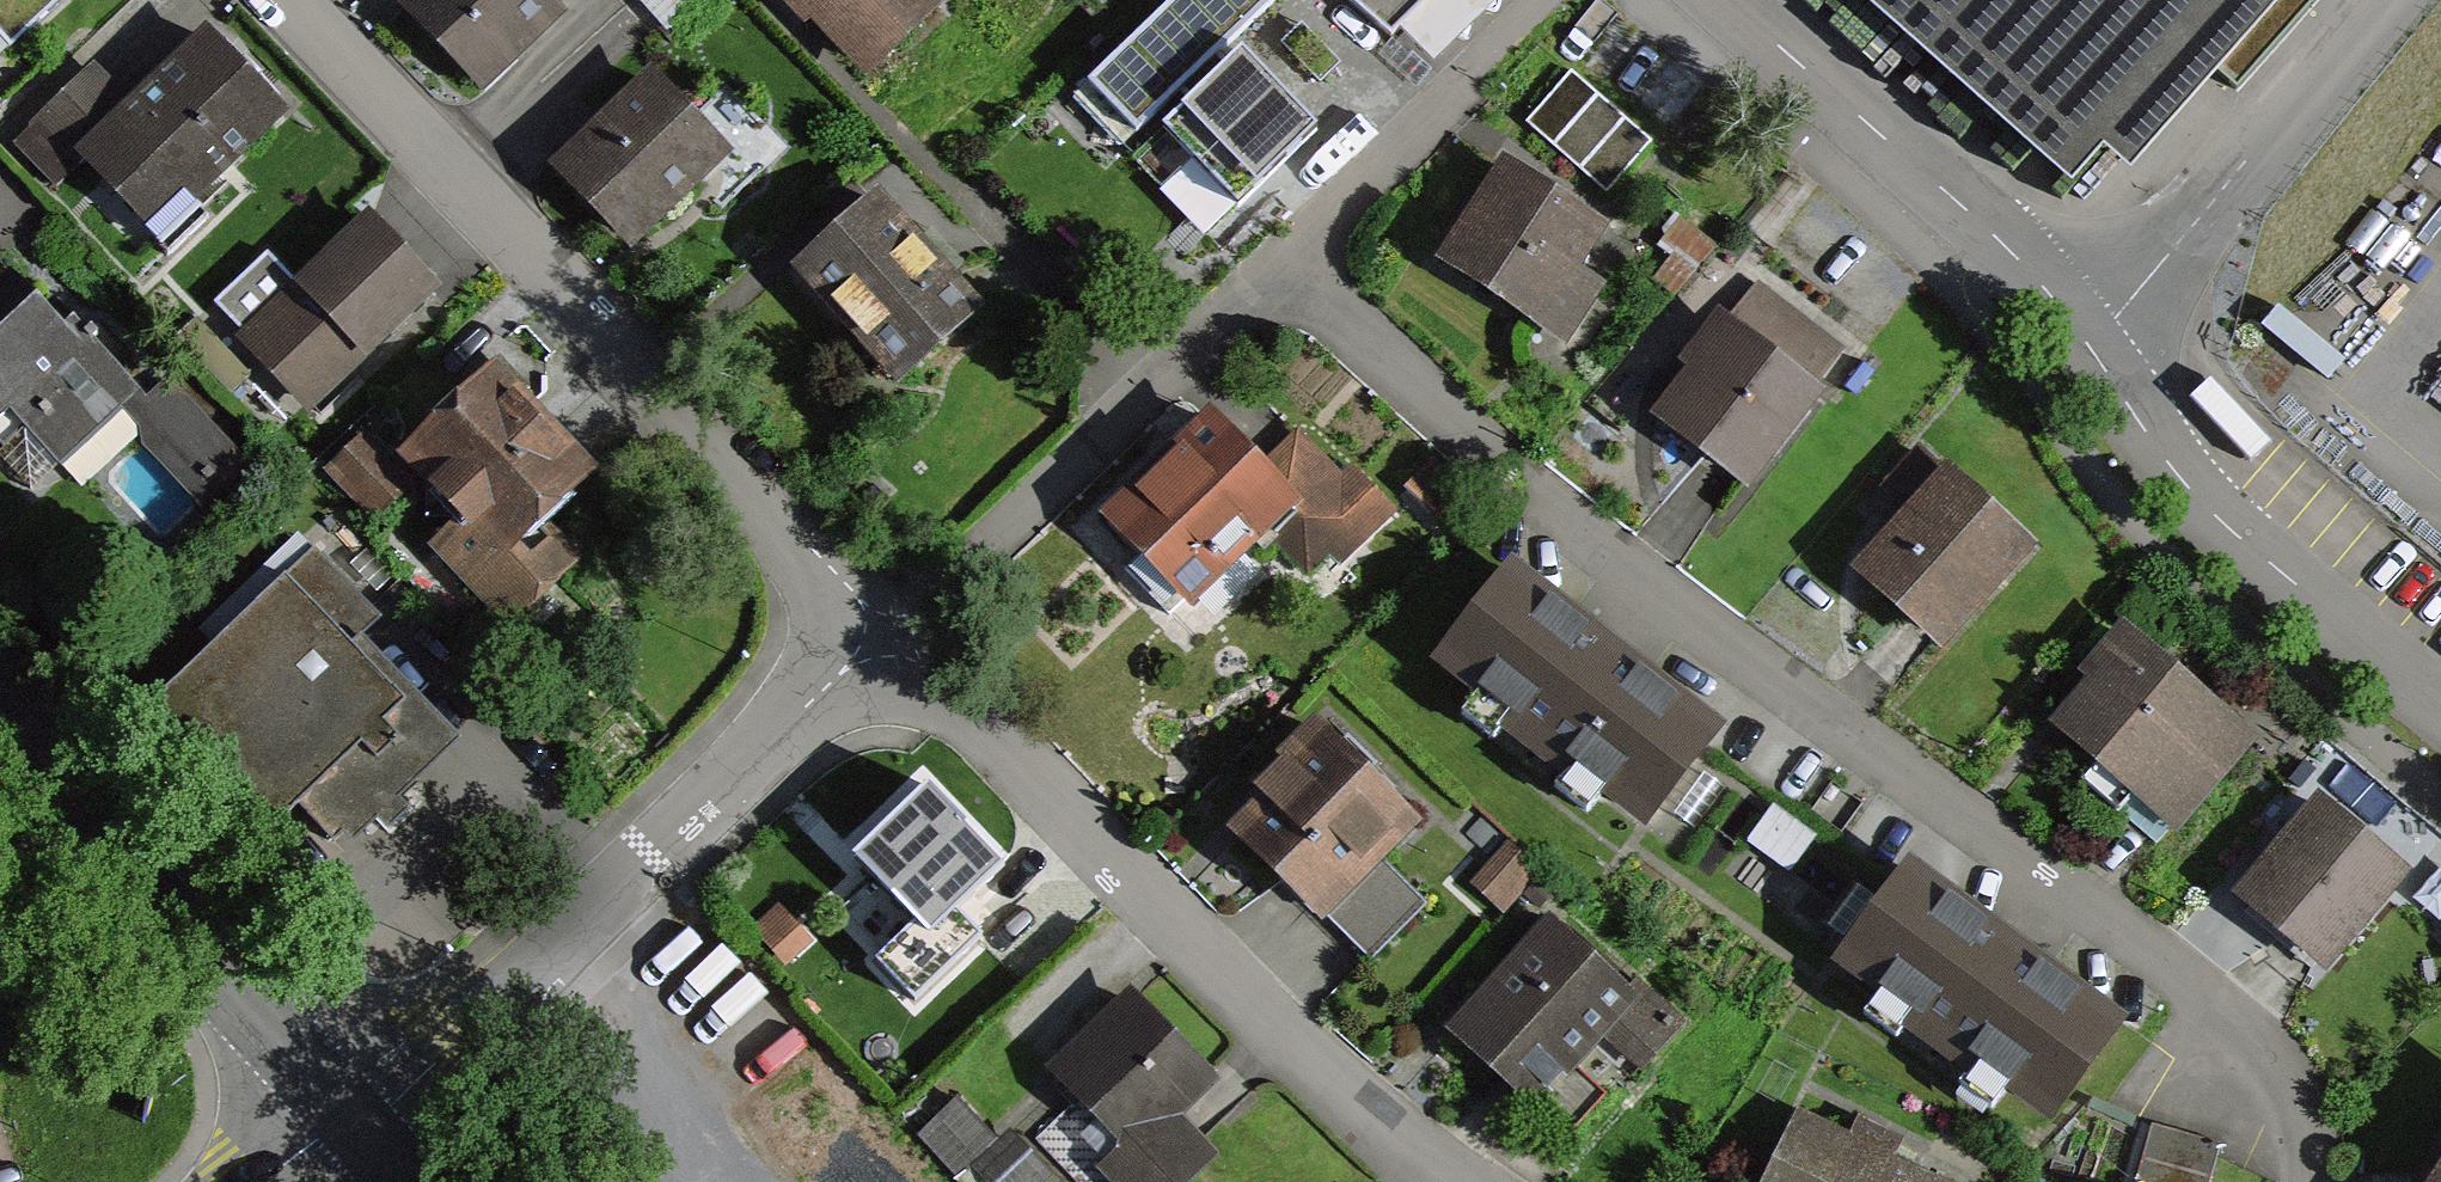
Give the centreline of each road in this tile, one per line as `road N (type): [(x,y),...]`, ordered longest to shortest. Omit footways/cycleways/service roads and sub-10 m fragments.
road 1 (residential): [(2307,1181),(2310,1148),(2280,1068),(2217,1007),(1729,655),(1286,272)]
road 2 (residential): [(886,642),(288,0)]
road 3 (residential): [(1442,1181),(1380,1141),(886,642)]
road 4 (residential): [(886,642),(548,960),(349,1120)]
road 5 (residential): [(1286,272),(886,642)]
road 6 (unclassified): [(349,1120),(0,735)]
road 7 (unclassified): [(1724,0),(1965,204),(2095,348)]
road 8 (unclassified): [(2095,348),(2202,511),(2440,711)]
road 9 (unclassified): [(2383,0),(2095,348)]
road 10 (residential): [(1454,82),(1286,272)]

